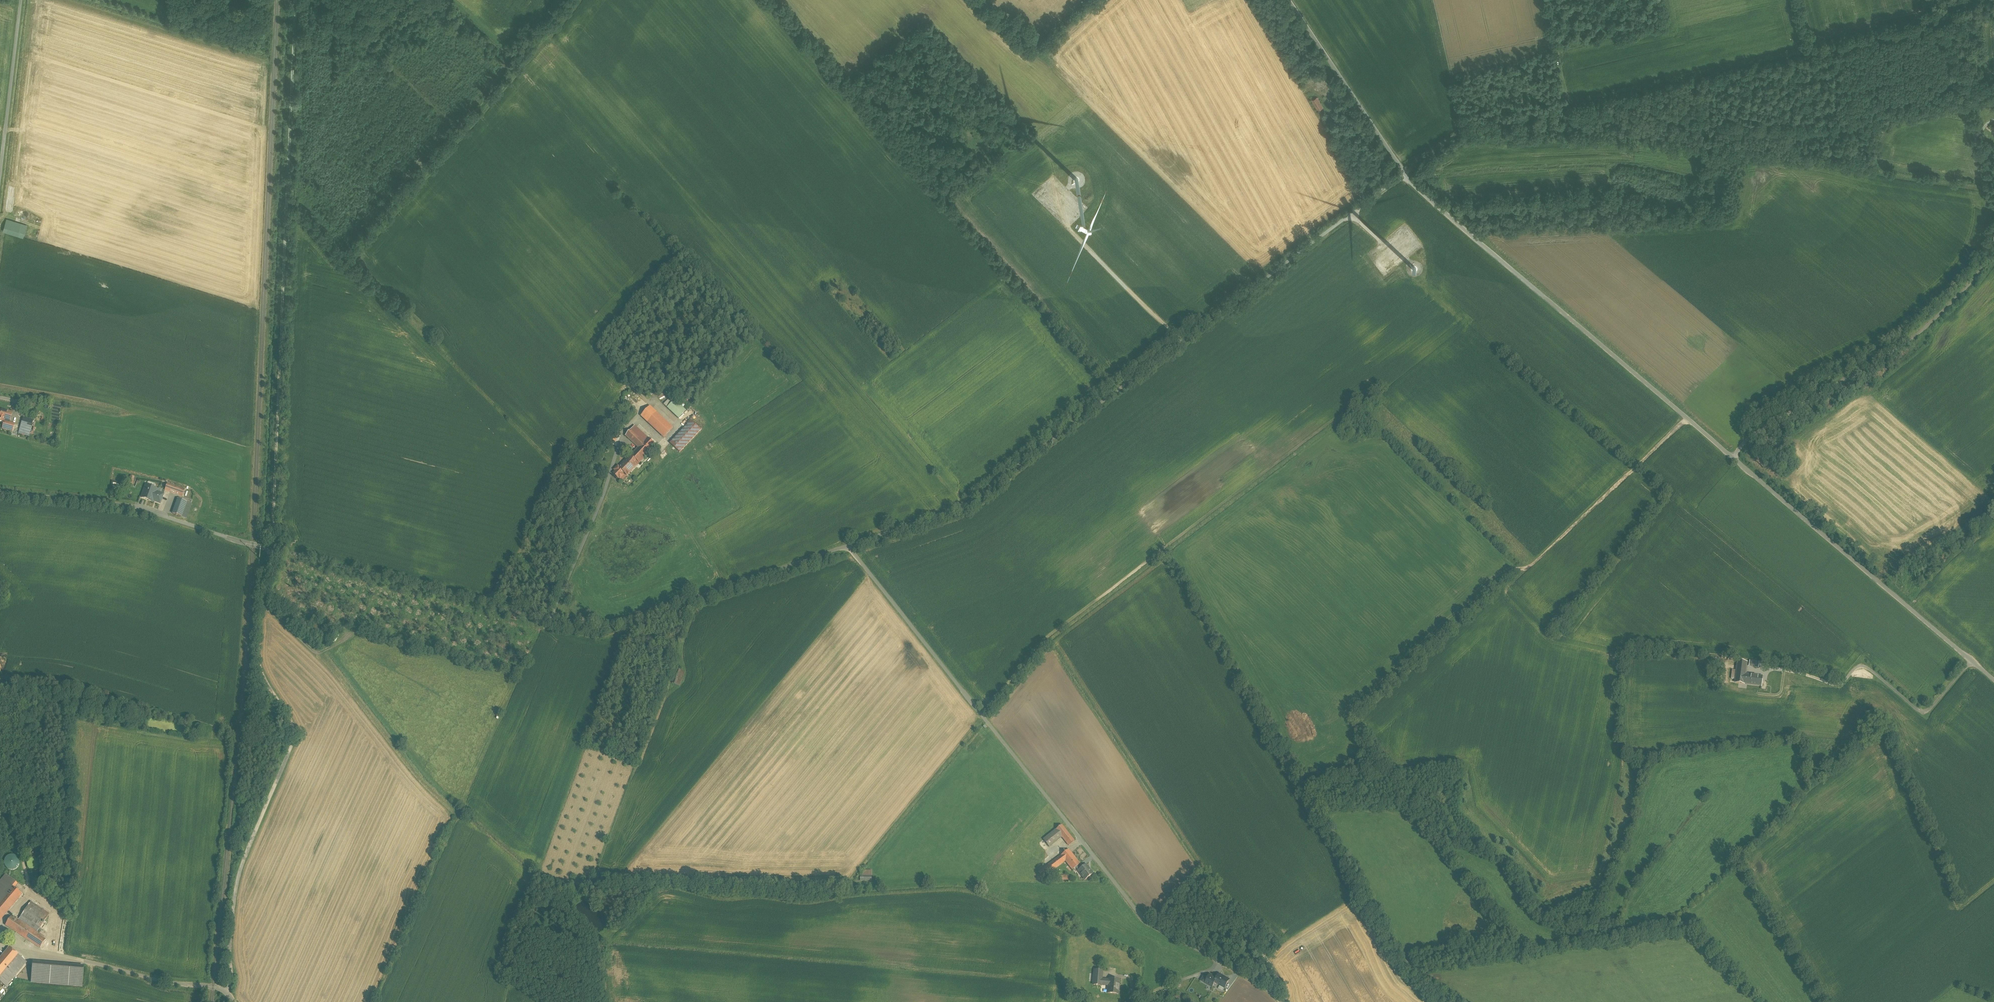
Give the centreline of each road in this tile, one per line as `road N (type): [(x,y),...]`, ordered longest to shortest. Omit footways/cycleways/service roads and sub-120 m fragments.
road 1 (unclassified): [(0,492),(144,509),(253,545),(584,625),(613,624),(848,547)]
road 2 (unclassified): [(848,547),(983,496),(1202,323),(1405,178)]
road 3 (unclassified): [(848,547),(1143,922),(1278,1001)]
road 4 (track): [(1993,11),(1513,118),(1452,138),(1405,178)]
road 5 (track): [(274,550),(296,0)]
road 6 (track): [(1039,200),(1192,356),(1213,365),(1244,356),(1406,227),(1434,220),(1467,233)]
road 7 (track): [(226,991),(239,869),(294,737),(260,667),(264,548)]
road 8 (unclassified): [(1405,178),(1733,458)]
road 9 (unclassified): [(1993,235),(1963,288),(1927,327),(1747,440),(1733,458)]
road 10 (unclassified): [(1733,458),(1993,680)]
road 11 (unclassified): [(1931,0),(1993,207)]
road 12 (unclassified): [(1289,0),(1405,178)]
road 13 (unclassified): [(21,0),(0,181)]

